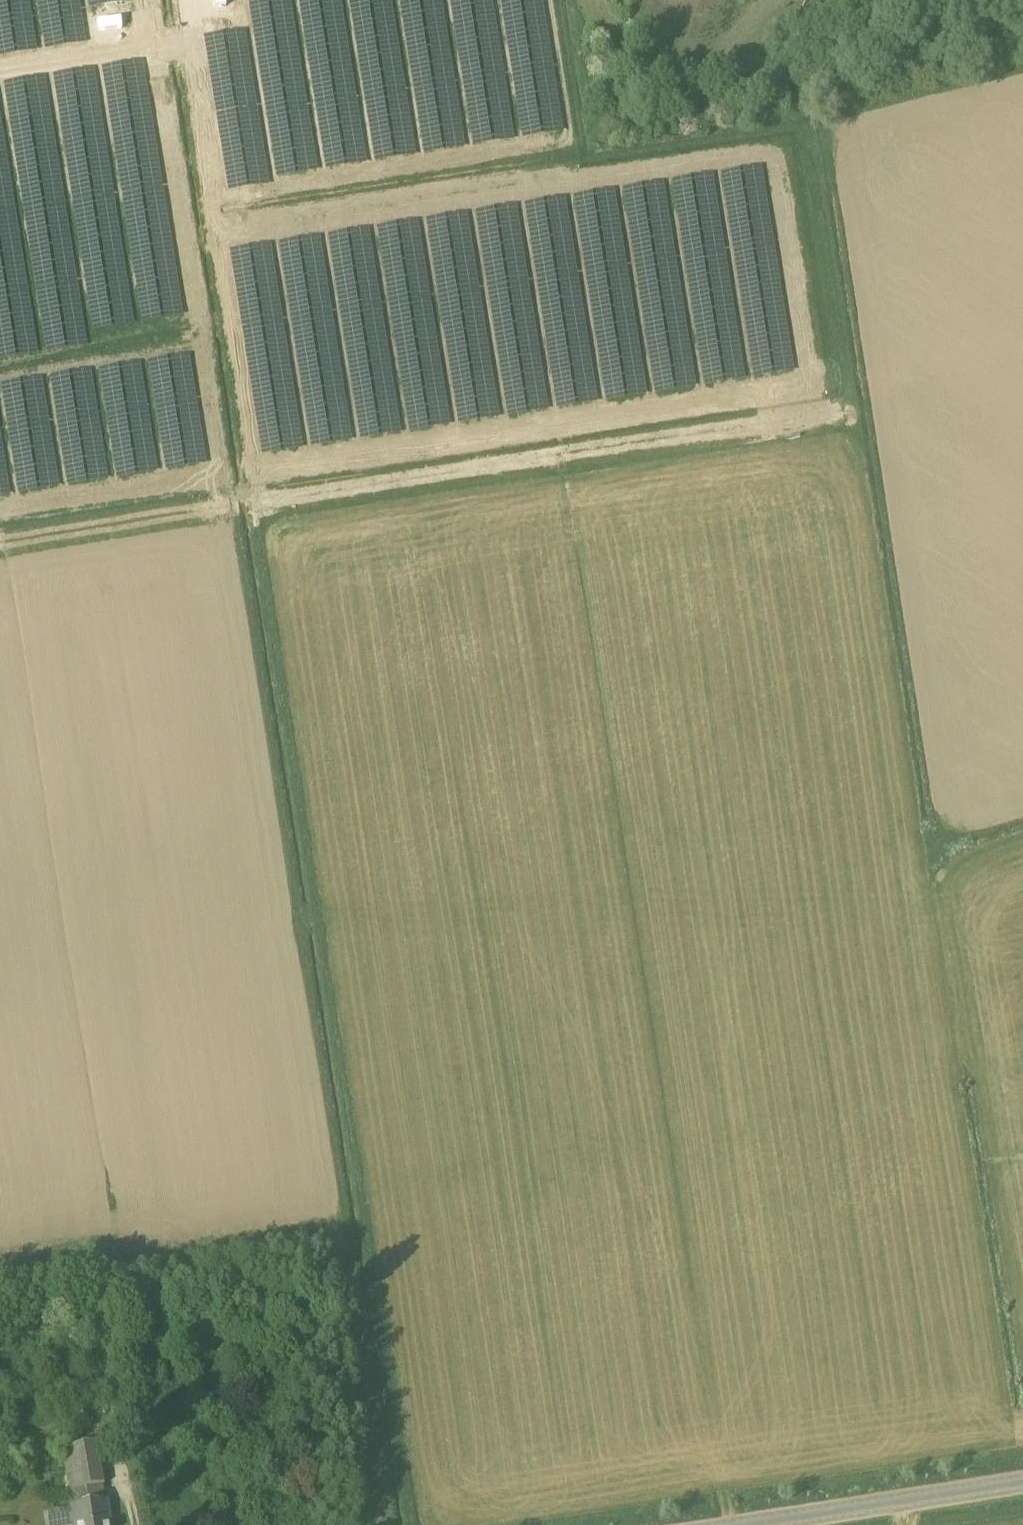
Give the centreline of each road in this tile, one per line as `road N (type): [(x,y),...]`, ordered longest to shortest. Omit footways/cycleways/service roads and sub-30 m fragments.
road 1 (tertiary): [(751,1524),(1022,1483)]

